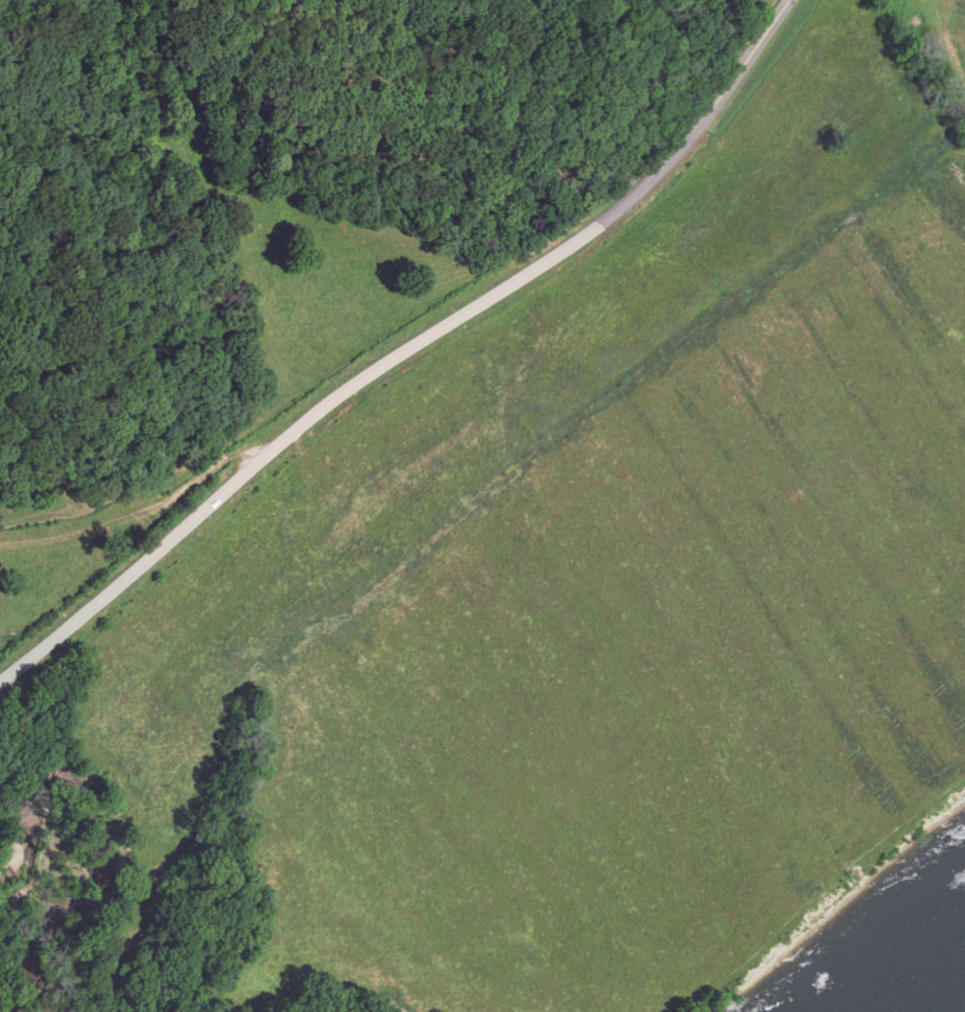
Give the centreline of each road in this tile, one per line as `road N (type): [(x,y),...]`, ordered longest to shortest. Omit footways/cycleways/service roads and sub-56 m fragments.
road 1 (tertiary): [(0,674),(299,416),(636,193),(790,0)]

